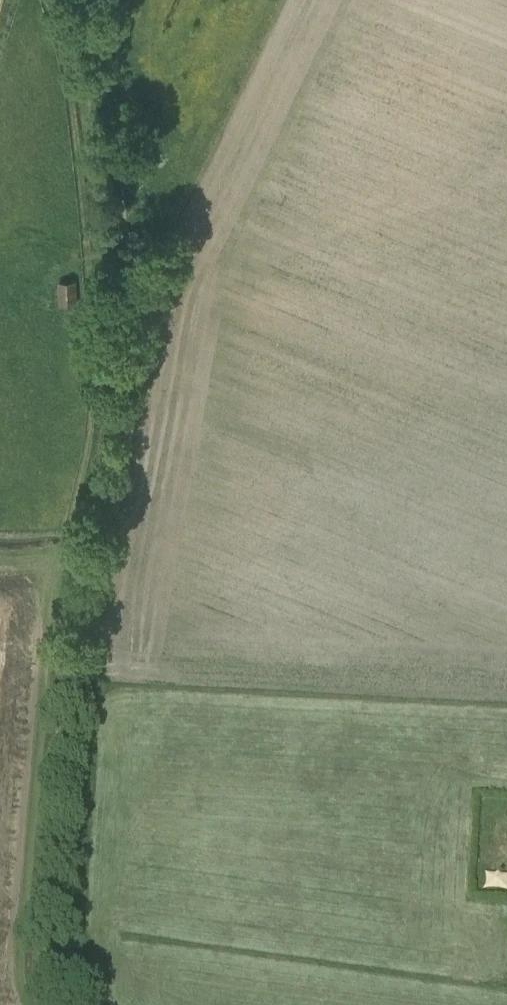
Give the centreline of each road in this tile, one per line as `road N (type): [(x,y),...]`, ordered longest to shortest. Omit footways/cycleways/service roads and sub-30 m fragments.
road 1 (track): [(85,0),(118,158),(132,375),(92,623),(77,784),(70,963),(89,1004)]

